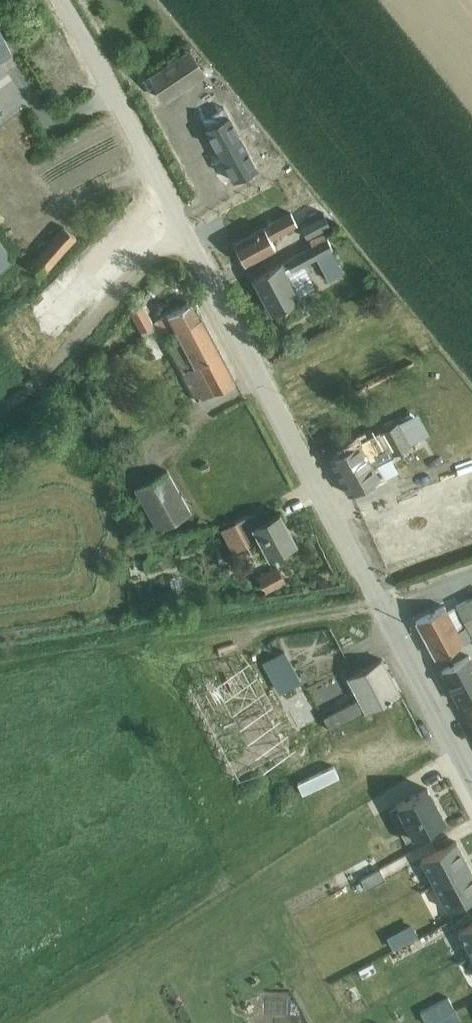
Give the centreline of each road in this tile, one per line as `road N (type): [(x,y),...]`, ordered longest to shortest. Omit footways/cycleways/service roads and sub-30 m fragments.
road 1 (tertiary): [(471,769),(57,0)]
road 2 (track): [(0,416),(79,352),(162,246),(188,234)]

